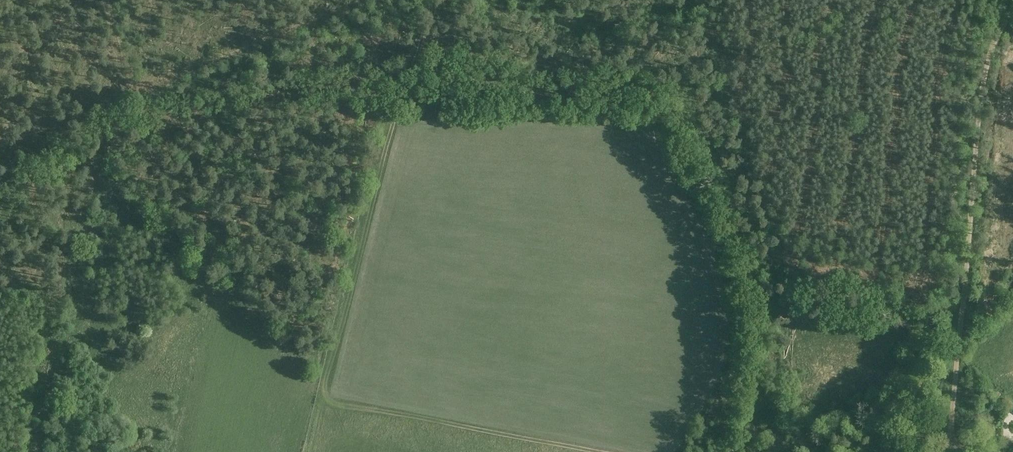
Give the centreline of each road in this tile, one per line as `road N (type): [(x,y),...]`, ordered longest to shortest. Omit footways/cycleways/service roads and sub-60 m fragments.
road 1 (track): [(975,451),(950,443),(960,299),(980,97),(990,52),(1012,4)]
road 2 (track): [(433,0),(398,99),(324,388)]
road 3 (track): [(601,451),(382,409),(324,388)]

